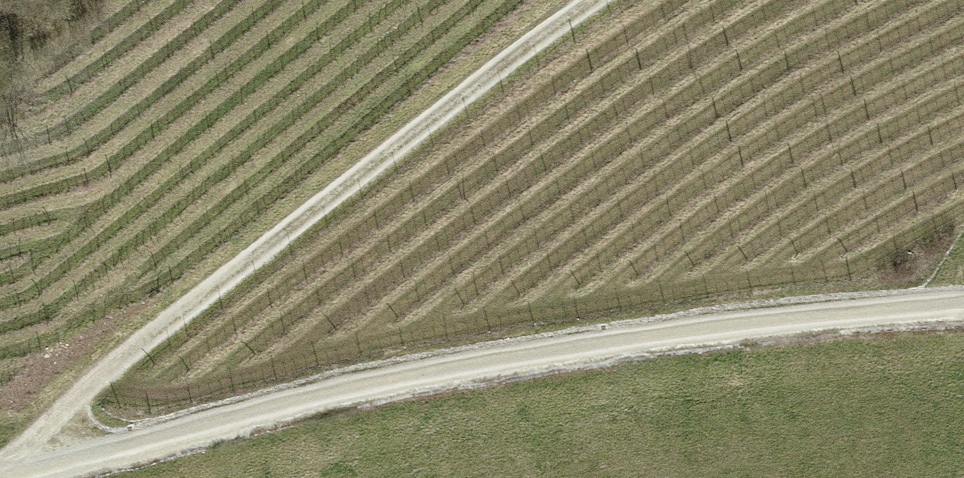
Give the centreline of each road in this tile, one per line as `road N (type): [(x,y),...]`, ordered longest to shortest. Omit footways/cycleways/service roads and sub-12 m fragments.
road 1 (track): [(963,302),(465,369),(2,477)]
road 2 (track): [(63,459),(73,404),(439,110),(621,0)]

